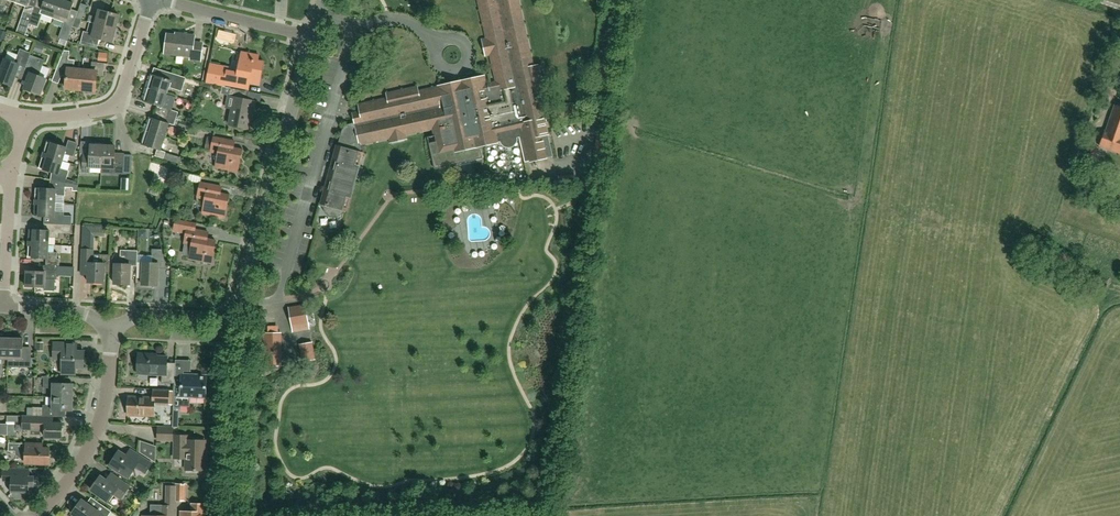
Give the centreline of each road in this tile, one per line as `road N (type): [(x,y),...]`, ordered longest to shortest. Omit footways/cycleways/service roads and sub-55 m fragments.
road 1 (residential): [(132,319),(216,318),(237,308),(312,38)]
road 2 (residential): [(40,515),(91,444),(108,387),(111,328)]
road 3 (track): [(233,313),(232,515)]
road 4 (residential): [(27,121),(103,110),(119,100),(151,0)]
road 5 (residential): [(312,38),(163,0)]
road 6 (residential): [(3,308),(11,171)]

